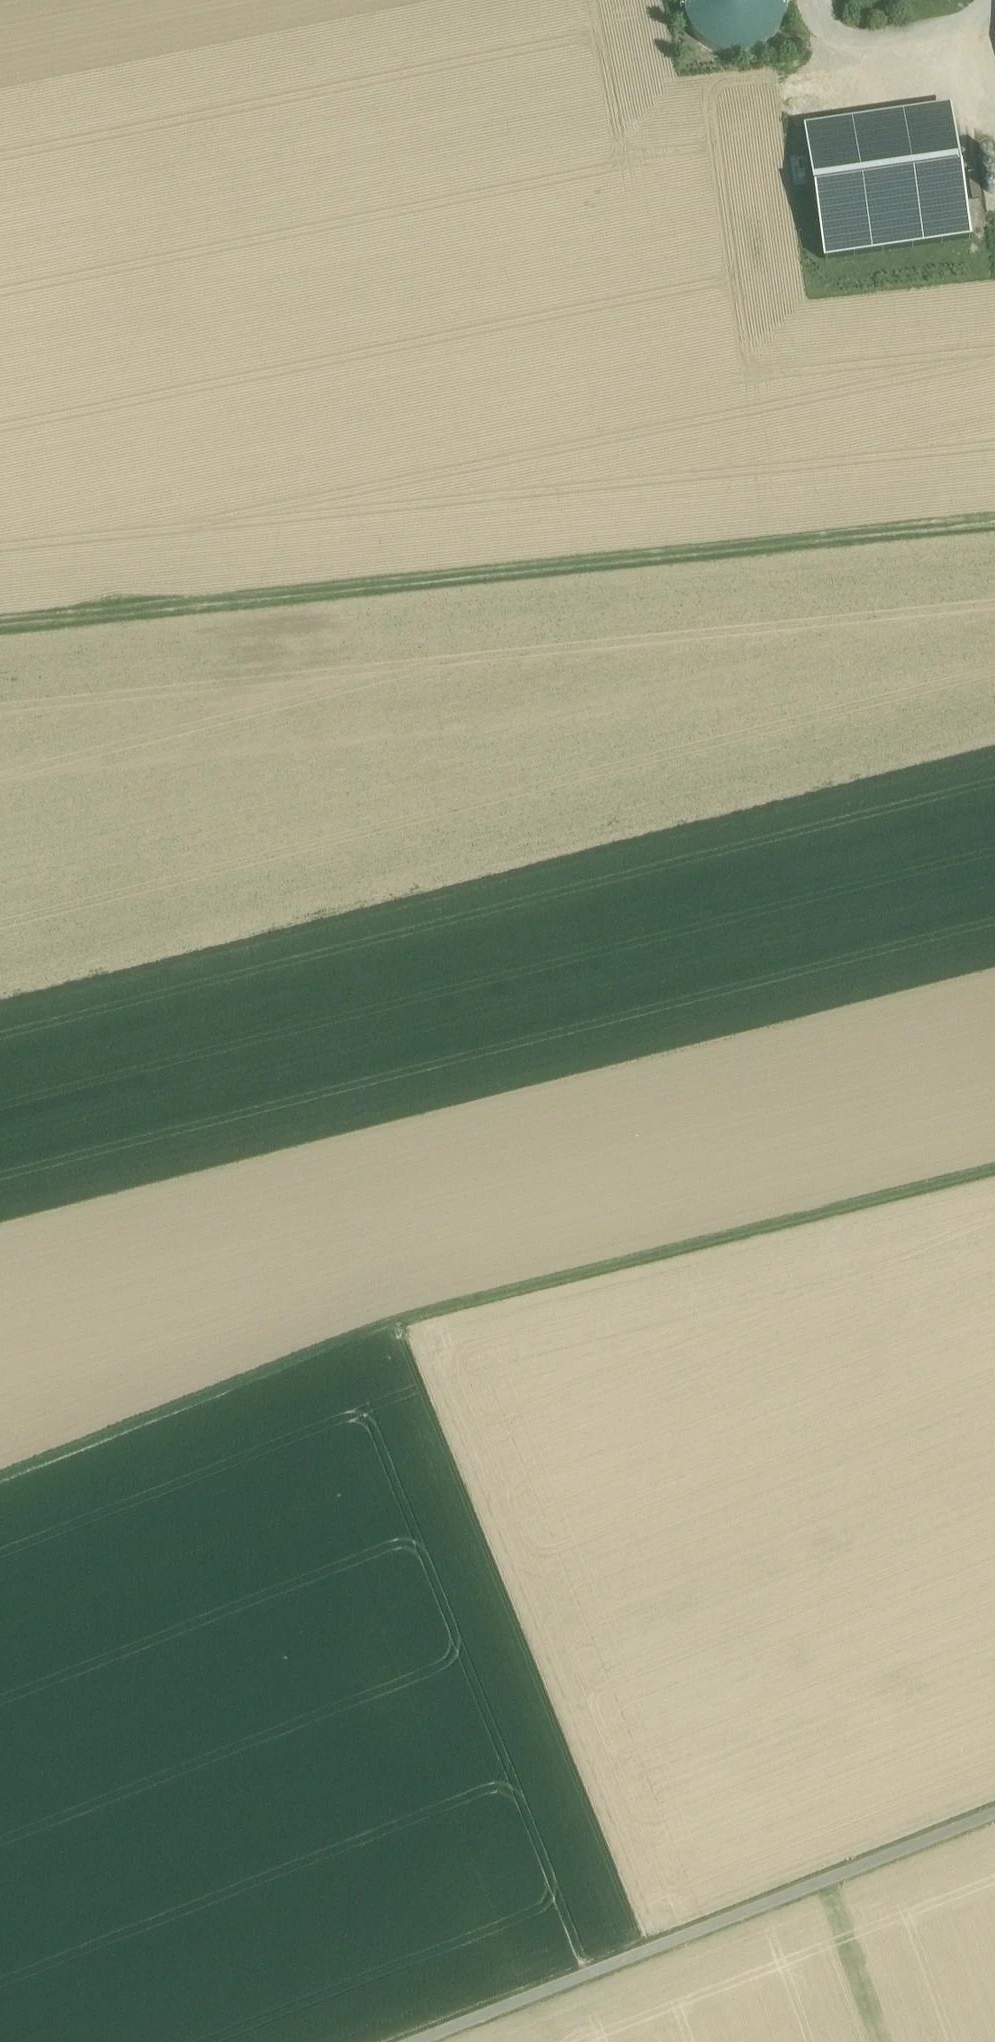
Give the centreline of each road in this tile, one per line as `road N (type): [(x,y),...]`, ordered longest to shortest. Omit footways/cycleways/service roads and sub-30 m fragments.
road 1 (track): [(0,623),(994,518)]
road 2 (unclassified): [(994,1813),(416,2041)]

